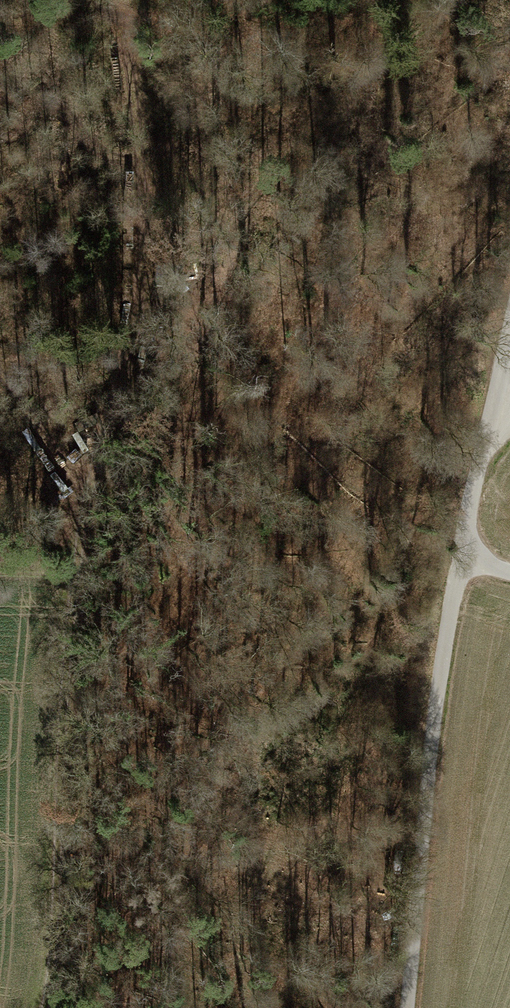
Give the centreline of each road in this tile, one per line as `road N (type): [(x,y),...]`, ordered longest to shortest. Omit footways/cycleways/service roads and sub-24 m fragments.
road 1 (track): [(51,1007),(74,508),(136,333),(144,229),(127,2)]
road 2 (track): [(406,1007),(423,792),(460,551),(509,338)]

